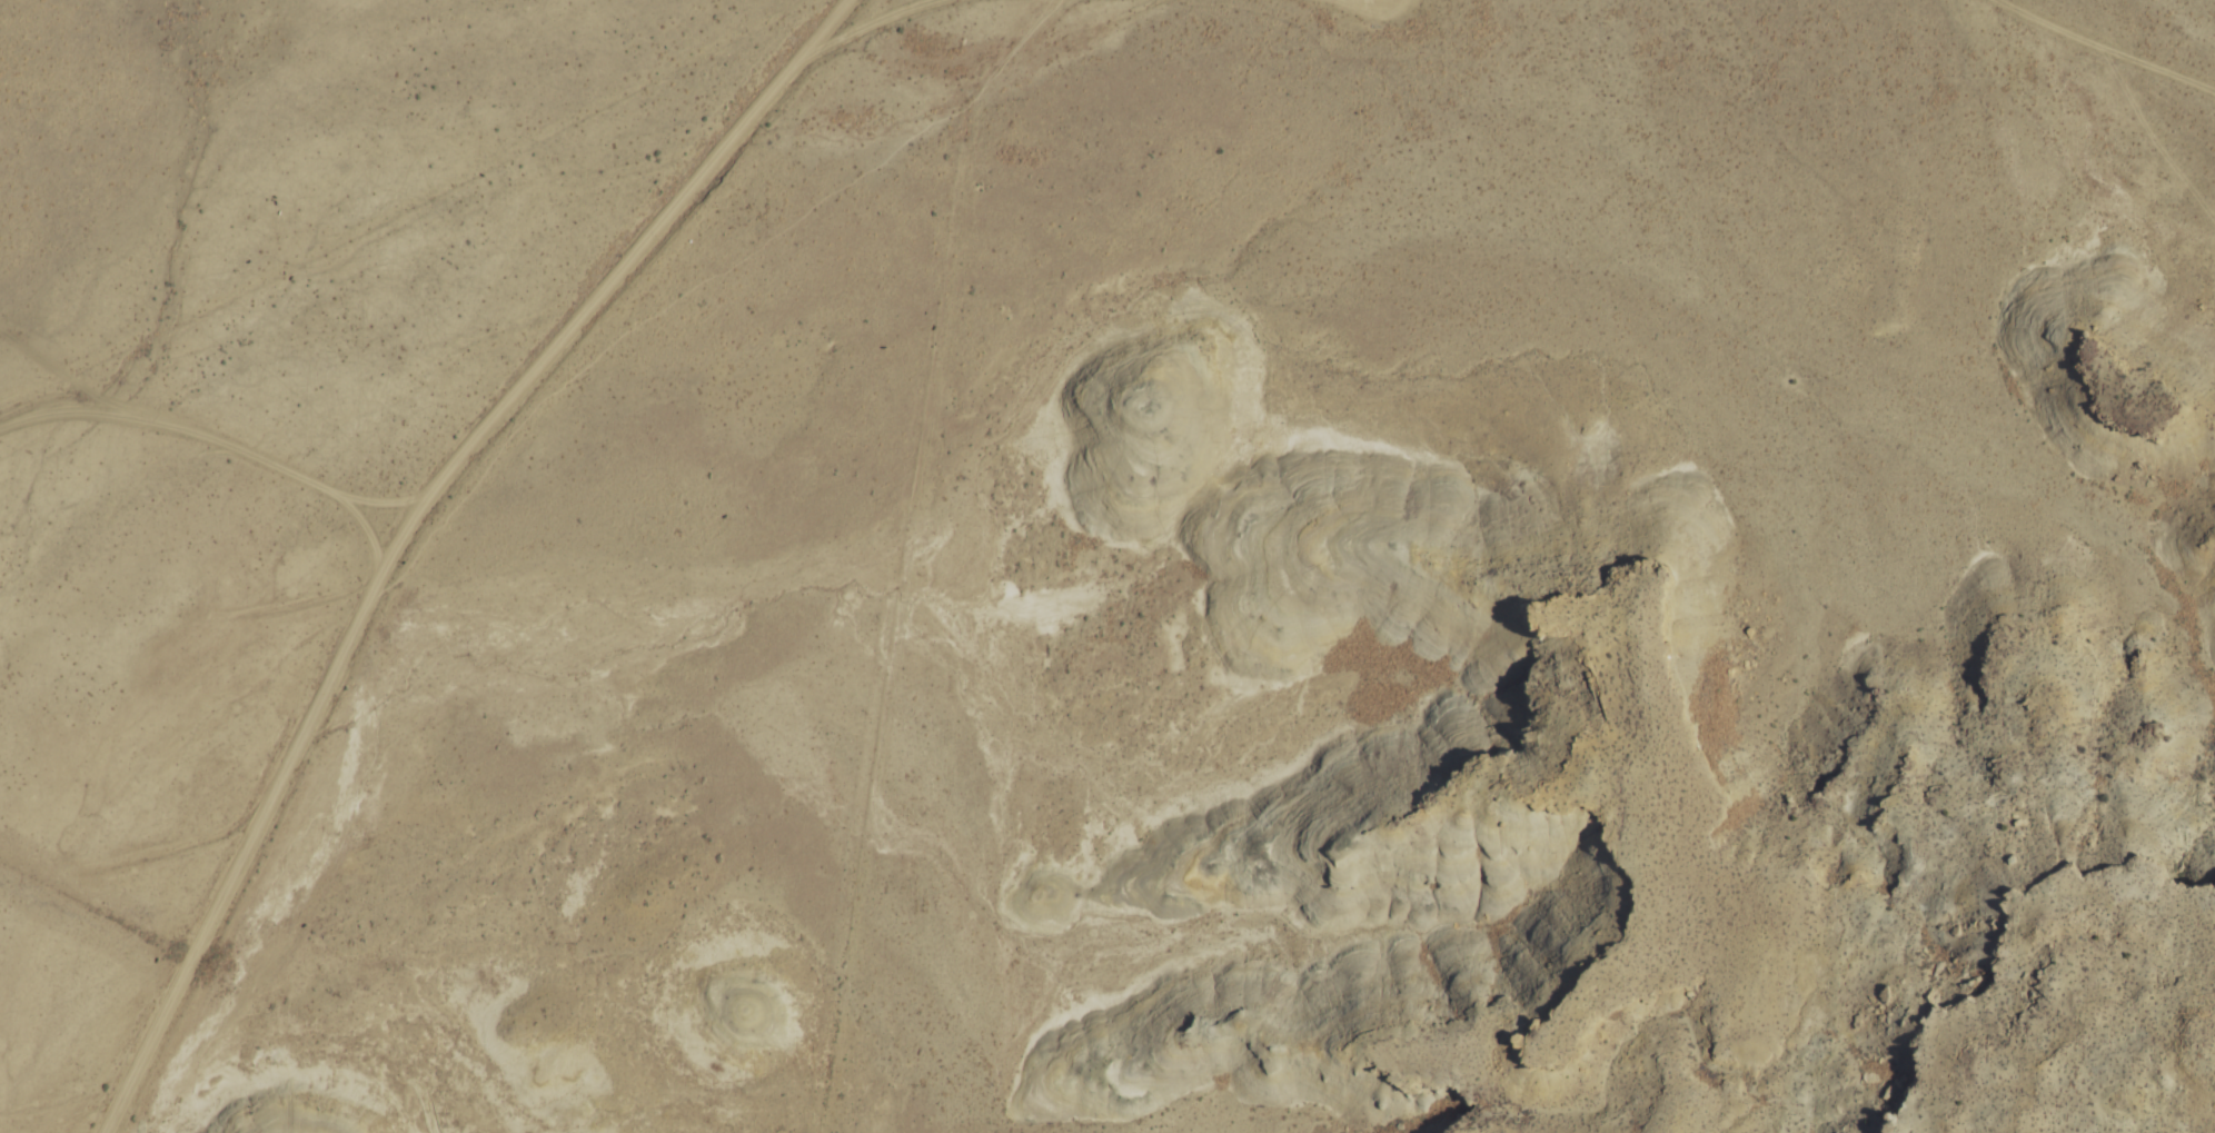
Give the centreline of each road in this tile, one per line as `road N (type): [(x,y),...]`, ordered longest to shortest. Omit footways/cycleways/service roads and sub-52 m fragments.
road 1 (tertiary): [(101,1132),(410,520),(845,0)]
road 2 (track): [(0,324),(92,385),(226,437)]

